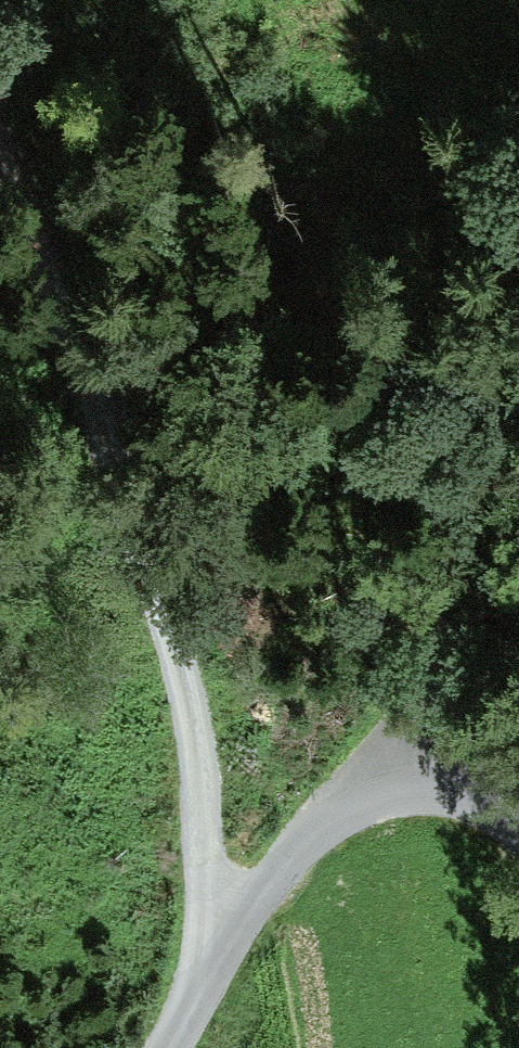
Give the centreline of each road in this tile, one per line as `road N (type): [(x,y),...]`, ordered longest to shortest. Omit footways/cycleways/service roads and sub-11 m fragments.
road 1 (unclassified): [(0,107),(45,176),(168,617),(221,958)]
road 2 (residential): [(518,821),(498,792),(408,775),(319,799),(221,958)]
road 3 (track): [(518,412),(408,775)]

